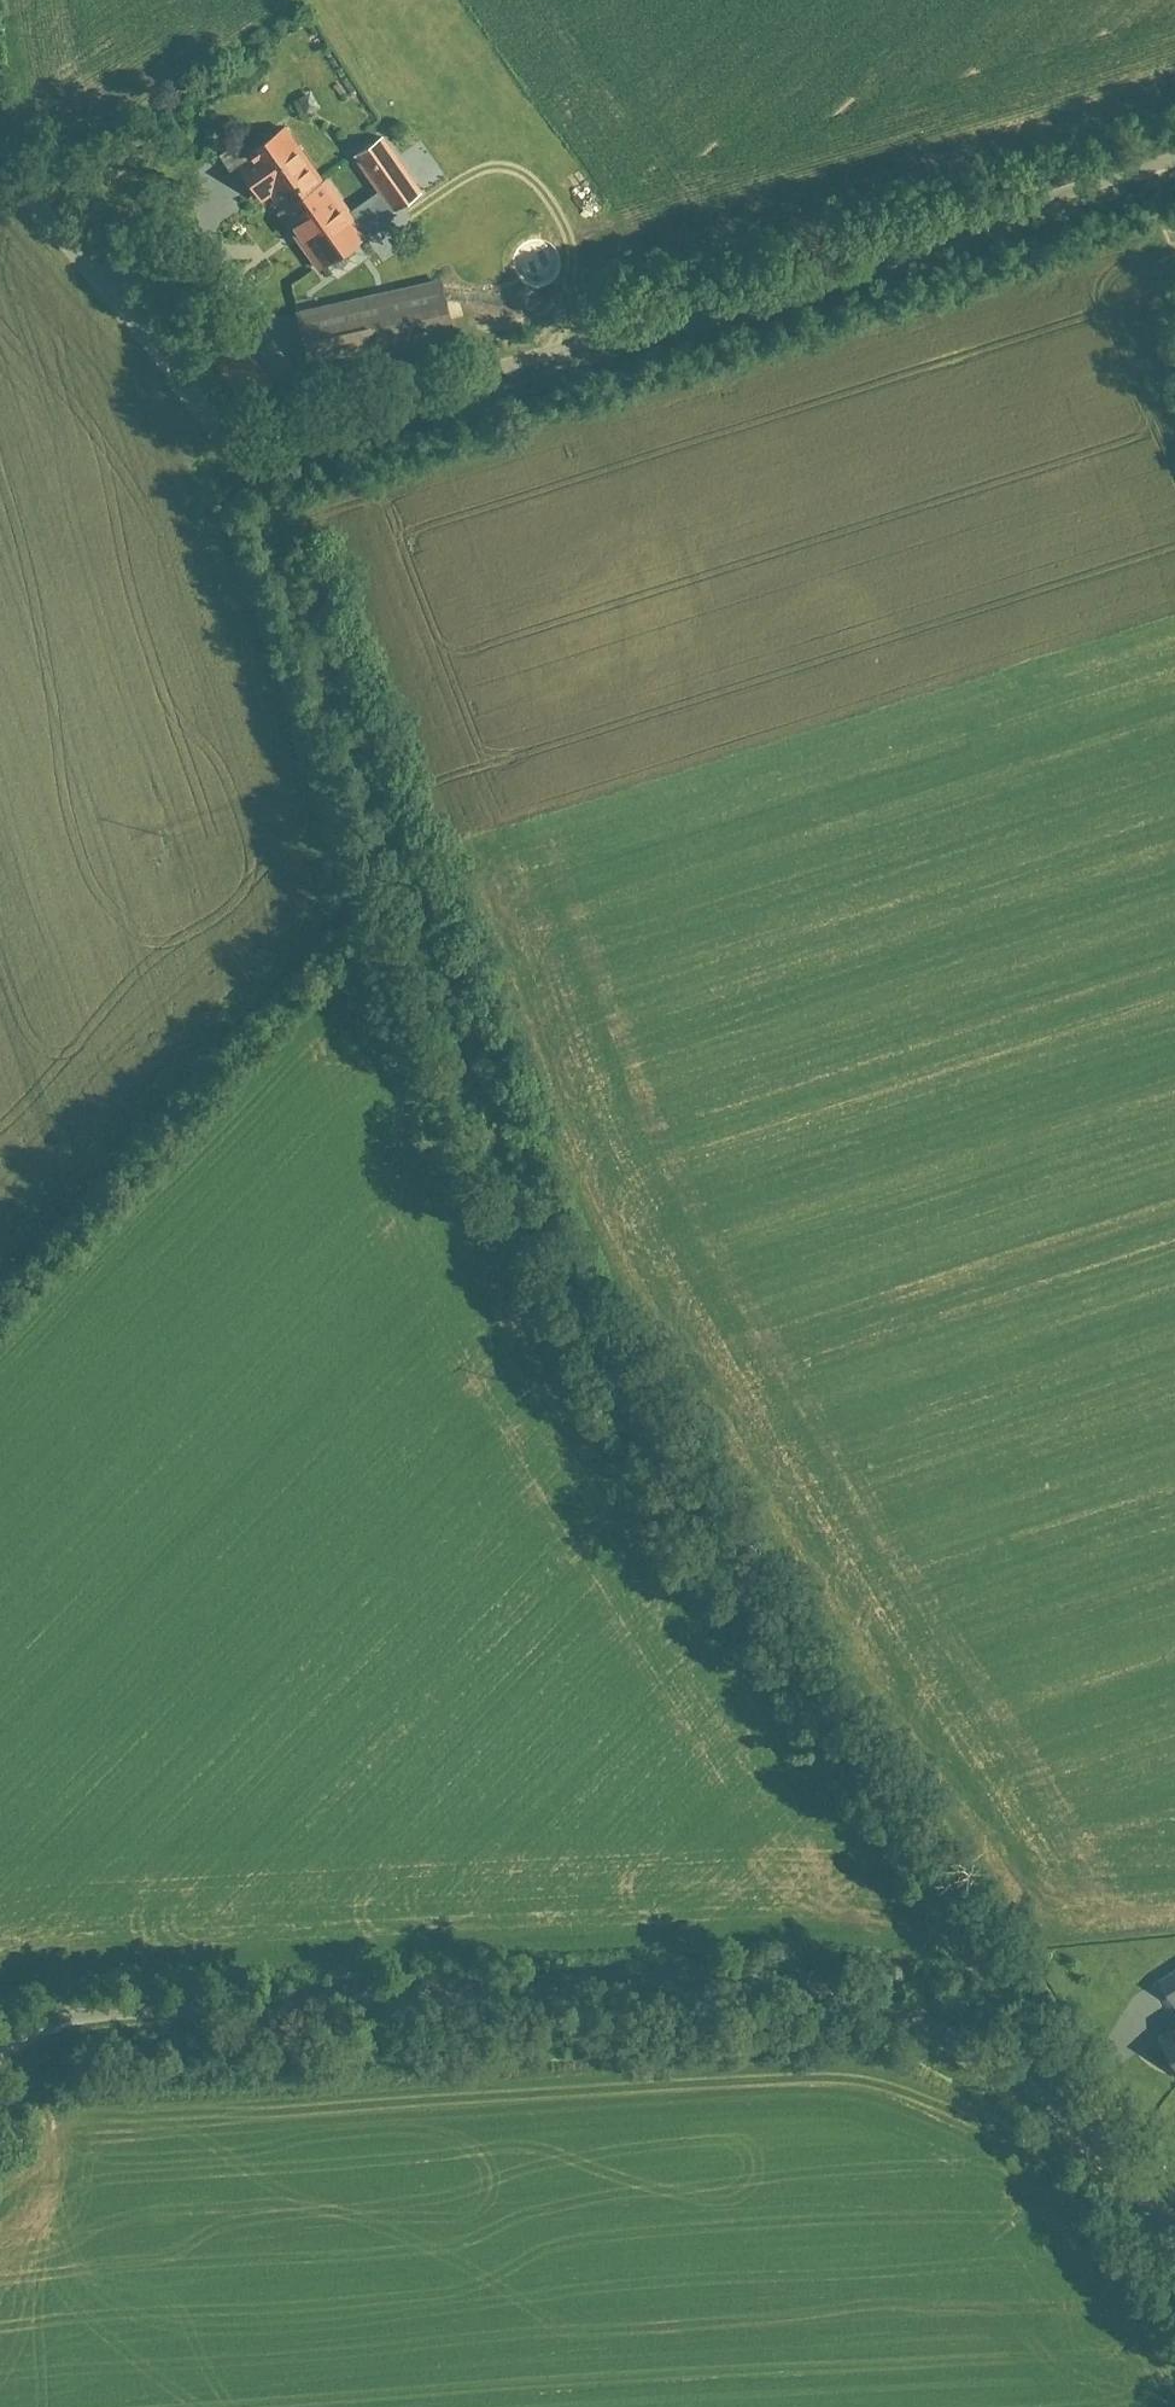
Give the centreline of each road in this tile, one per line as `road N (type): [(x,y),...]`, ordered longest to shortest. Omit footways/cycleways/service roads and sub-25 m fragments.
road 1 (unclassified): [(0,182),(23,188),(211,420),(264,432),(1174,159)]
road 2 (unclassified): [(0,2042),(74,2018),(704,1988),(827,1992),(918,2019),(1073,2128),(1174,2267)]

